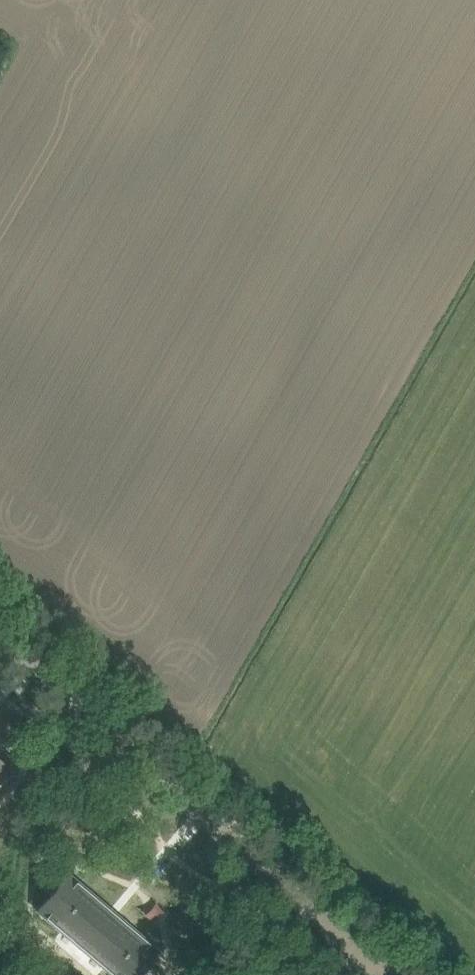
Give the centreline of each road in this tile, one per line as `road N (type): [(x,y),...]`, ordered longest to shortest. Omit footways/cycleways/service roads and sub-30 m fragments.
road 1 (unclassified): [(386,974),(0,638)]

